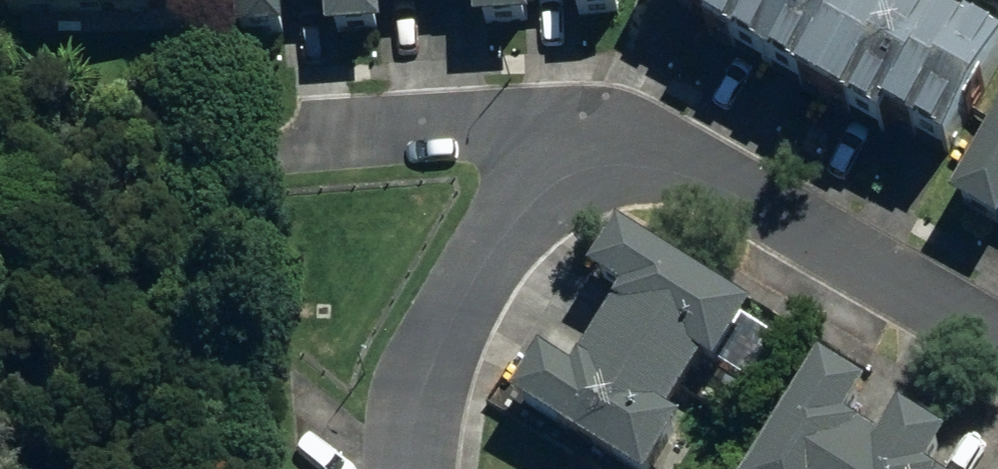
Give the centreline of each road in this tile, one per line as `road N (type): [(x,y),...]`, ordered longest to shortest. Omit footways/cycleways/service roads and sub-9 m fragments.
road 1 (residential): [(601,161),(652,157),(732,184),(997,342)]
road 2 (residential): [(412,468),(423,388),(511,227),(562,174),(601,161)]
road 3 (residential): [(274,138),(502,124),(526,126),(601,161)]

